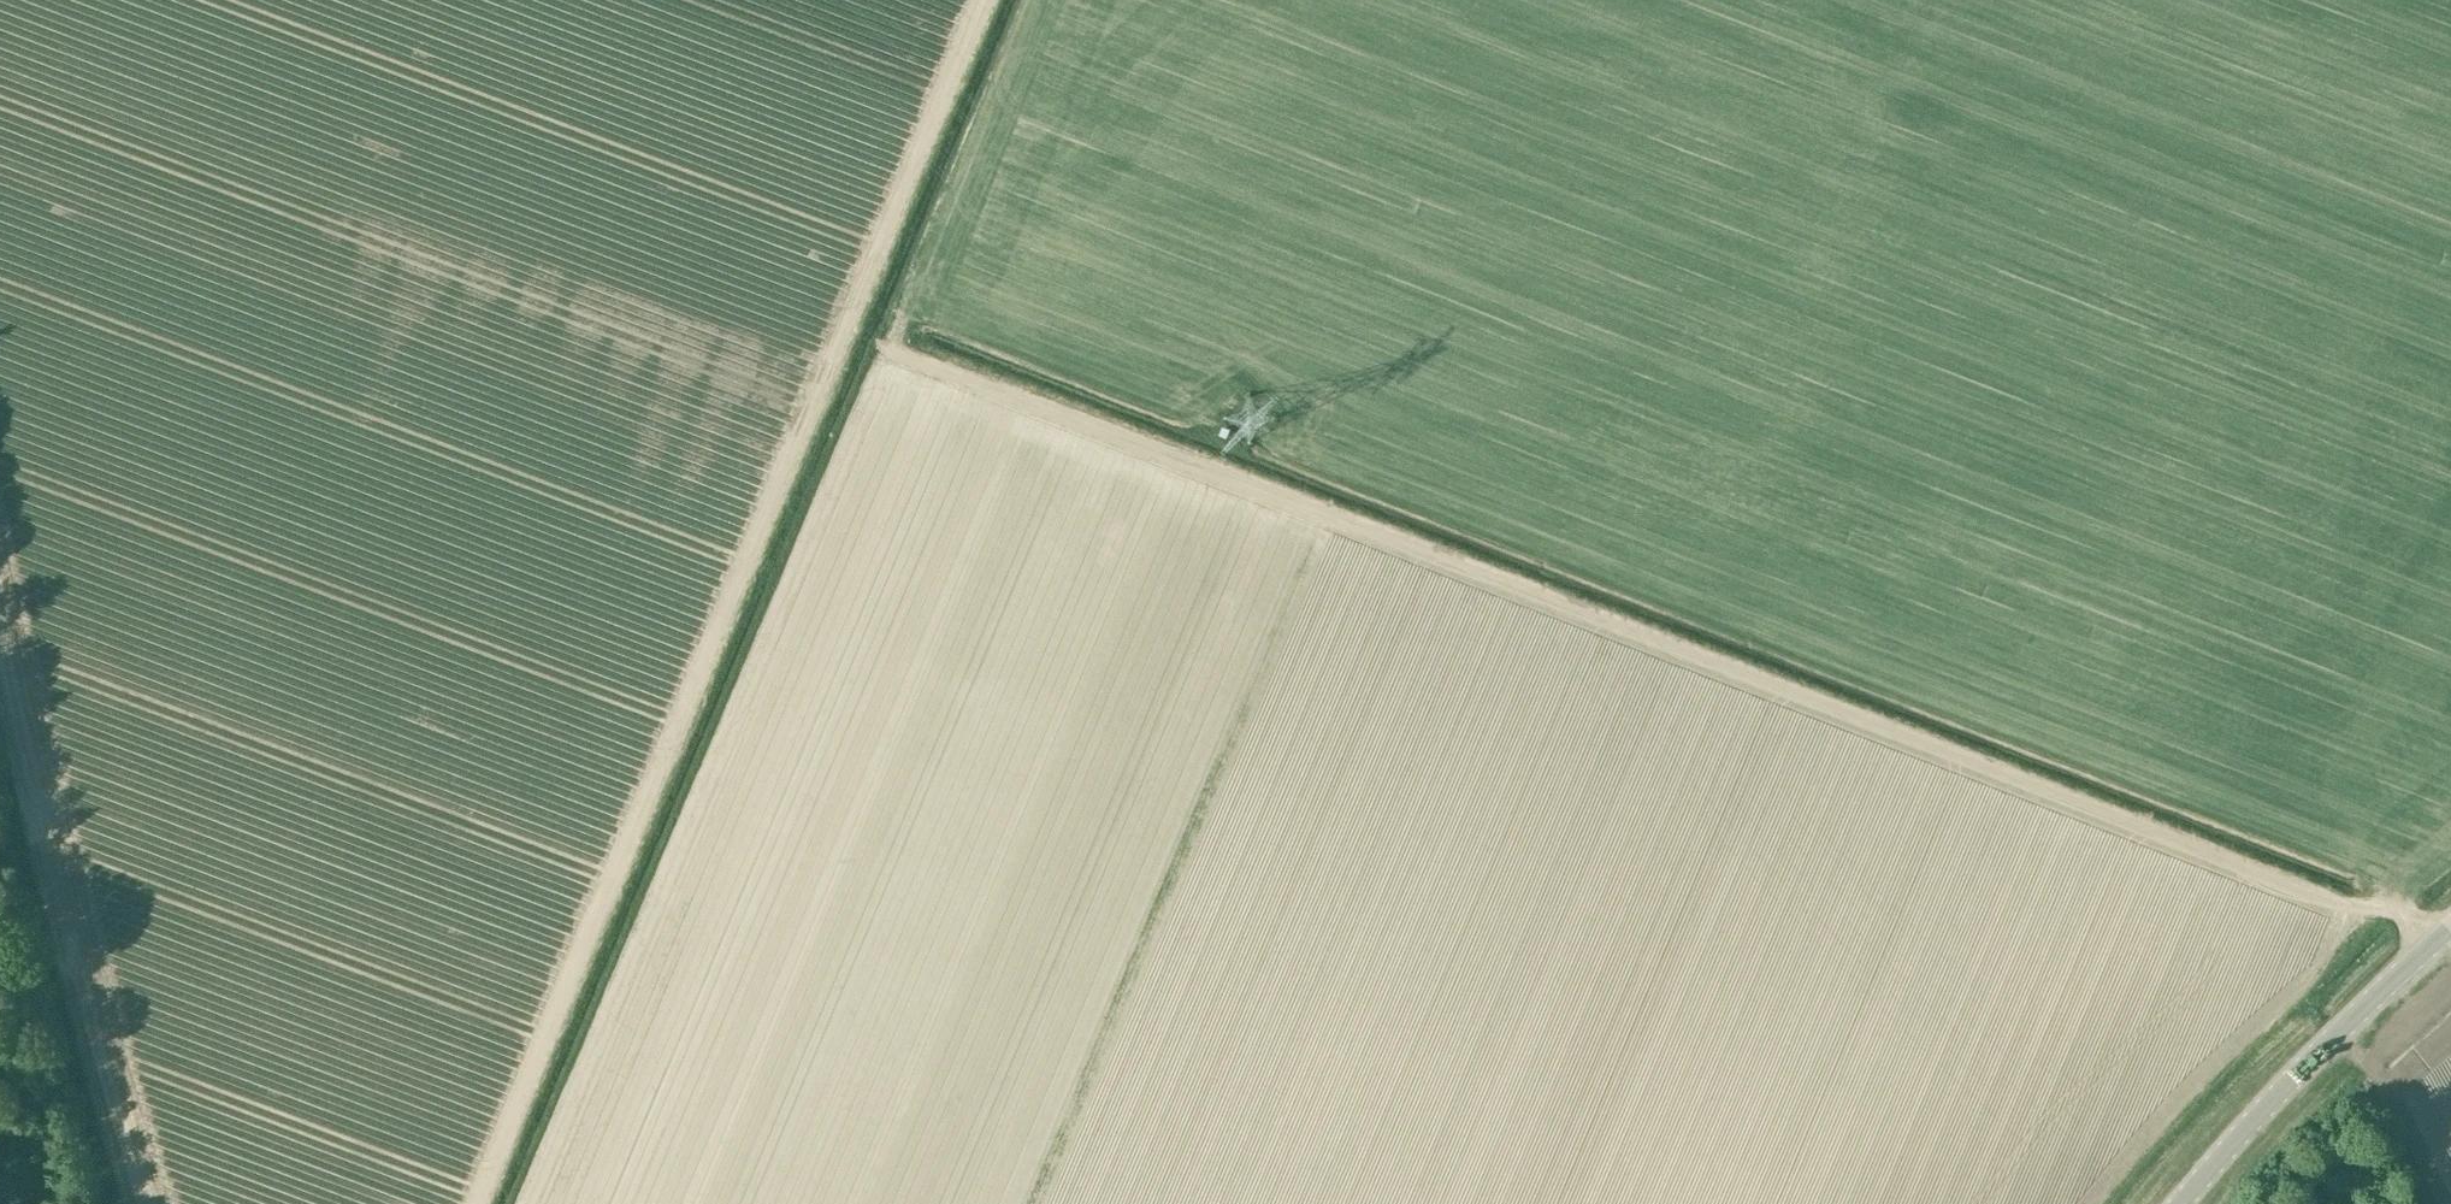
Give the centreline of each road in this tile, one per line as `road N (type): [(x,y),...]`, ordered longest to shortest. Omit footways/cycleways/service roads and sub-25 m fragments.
road 1 (track): [(0,645),(110,1088),(147,1203)]
road 2 (tertiary): [(2179,1203),(2249,1123),(2450,926)]

